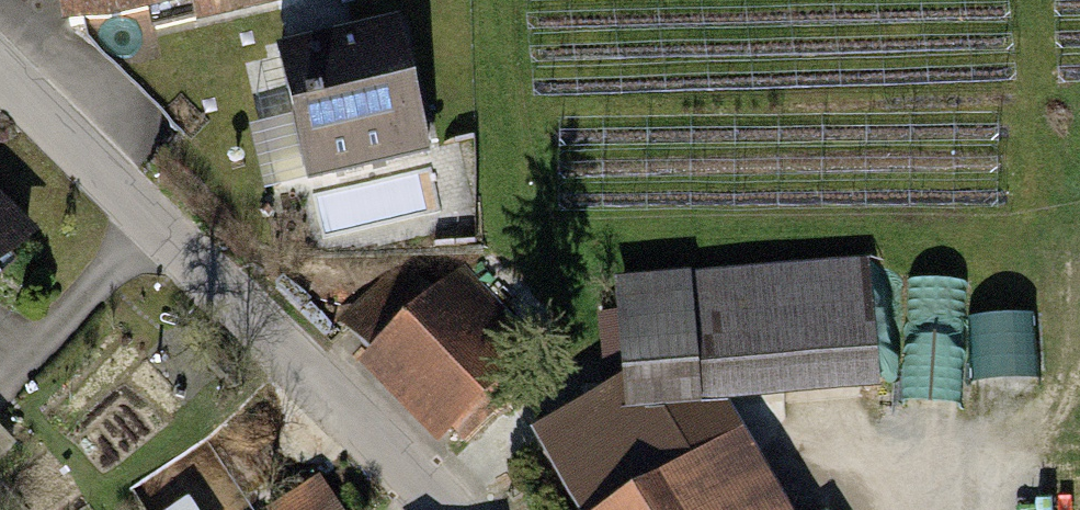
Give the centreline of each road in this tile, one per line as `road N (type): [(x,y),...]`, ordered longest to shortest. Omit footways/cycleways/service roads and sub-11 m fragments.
road 1 (residential): [(0,74),(446,509)]

